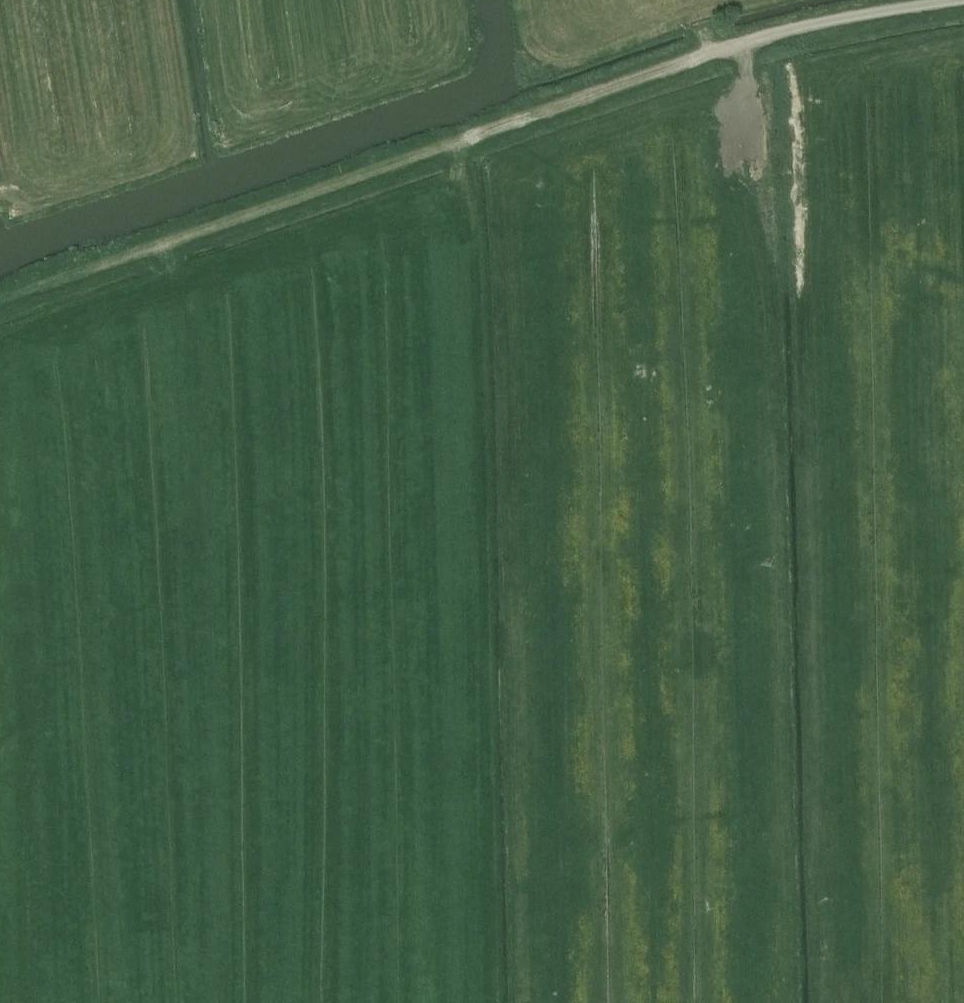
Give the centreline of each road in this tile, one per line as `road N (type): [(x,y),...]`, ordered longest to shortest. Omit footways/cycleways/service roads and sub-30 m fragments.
road 1 (unclassified): [(738,54),(837,19),(963,5)]

